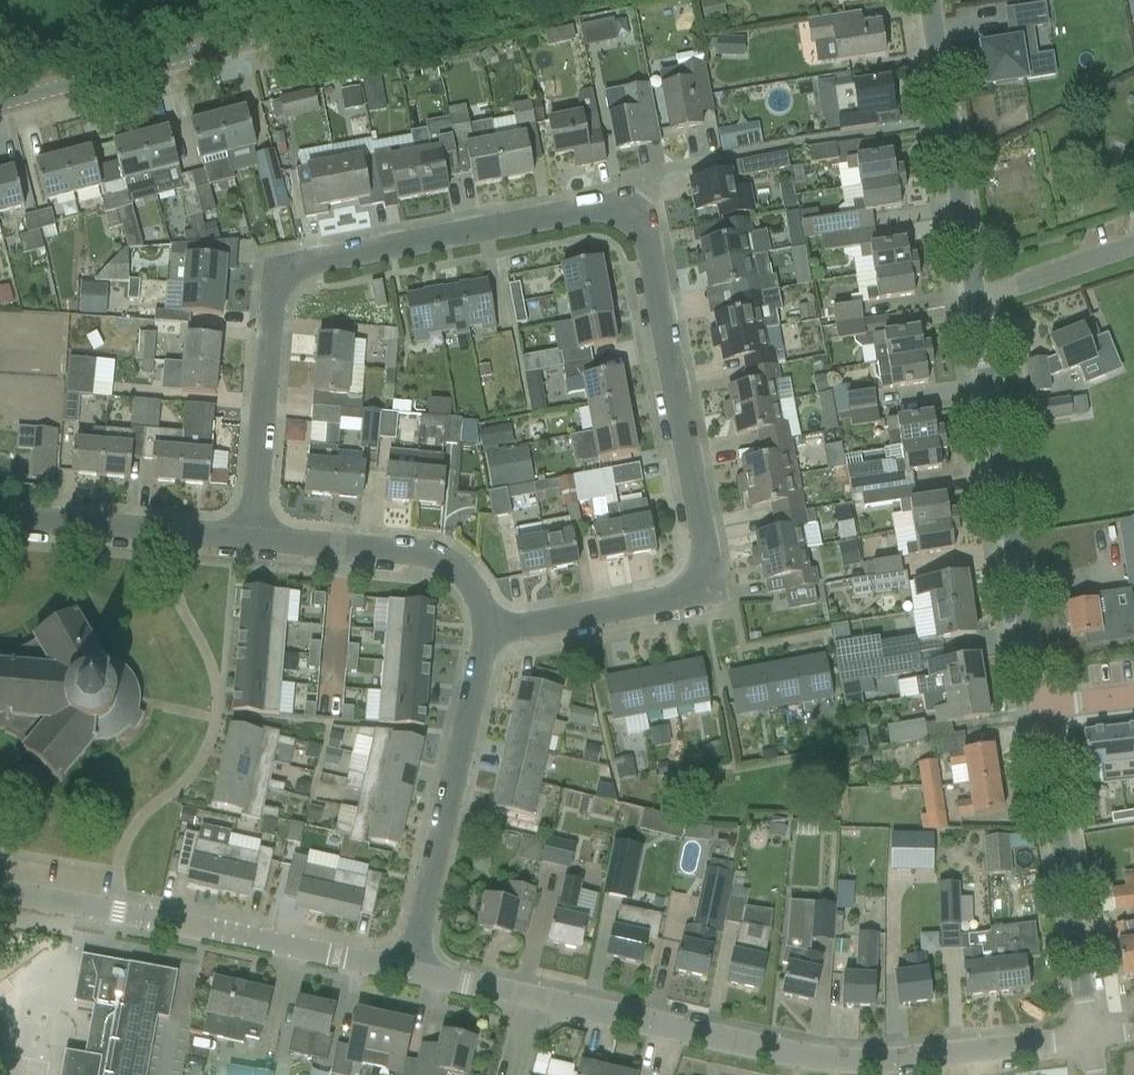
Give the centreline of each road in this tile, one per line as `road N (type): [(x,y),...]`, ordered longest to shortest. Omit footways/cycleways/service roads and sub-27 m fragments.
road 1 (residential): [(259,543),(278,291),(290,276),(305,265),(606,208),(633,216),(646,239),(710,566),(705,591),(687,602),(494,639)]
road 2 (residential): [(1088,1038),(1045,706),(931,0)]
road 3 (unclassified): [(1088,1038),(851,1062),(527,1000)]
road 4 (unclassified): [(416,976),(0,896)]
road 5 (tertiary): [(0,104),(347,11)]
road 6 (residential): [(416,976),(494,639)]
road 7 (residential): [(494,639),(475,589),(434,555),(259,543)]
road 8 (residential): [(259,543),(0,523)]

